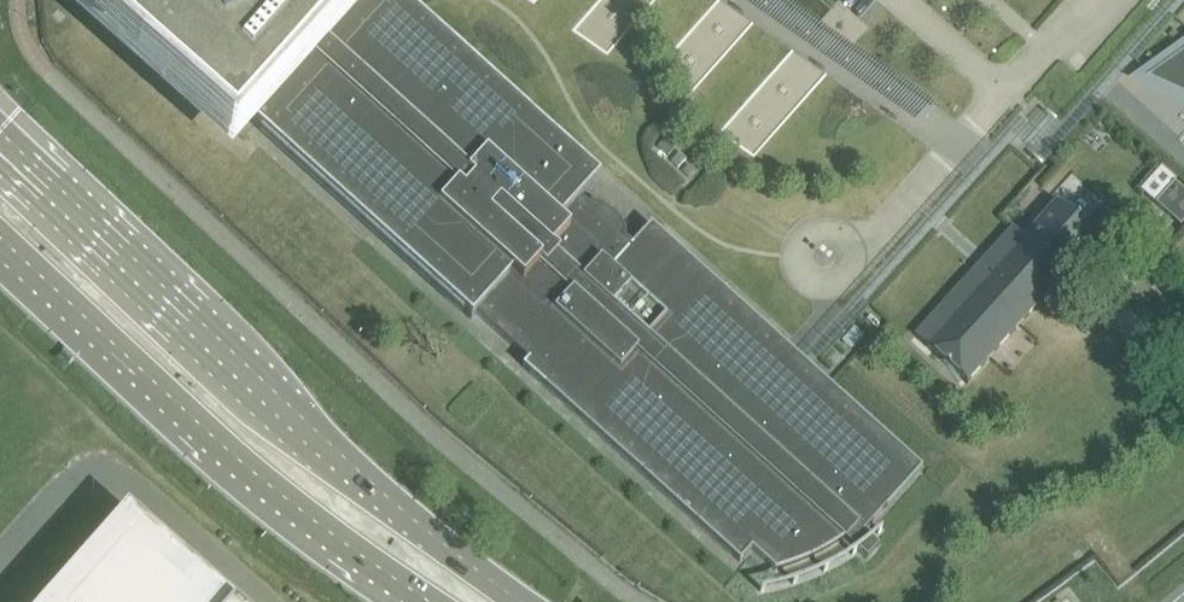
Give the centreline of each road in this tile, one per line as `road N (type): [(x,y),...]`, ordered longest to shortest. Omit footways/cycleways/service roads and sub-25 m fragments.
road 1 (secondary): [(524,601),(454,555),(319,438),(0,134)]
road 2 (secondary): [(0,237),(226,456),(430,601)]

